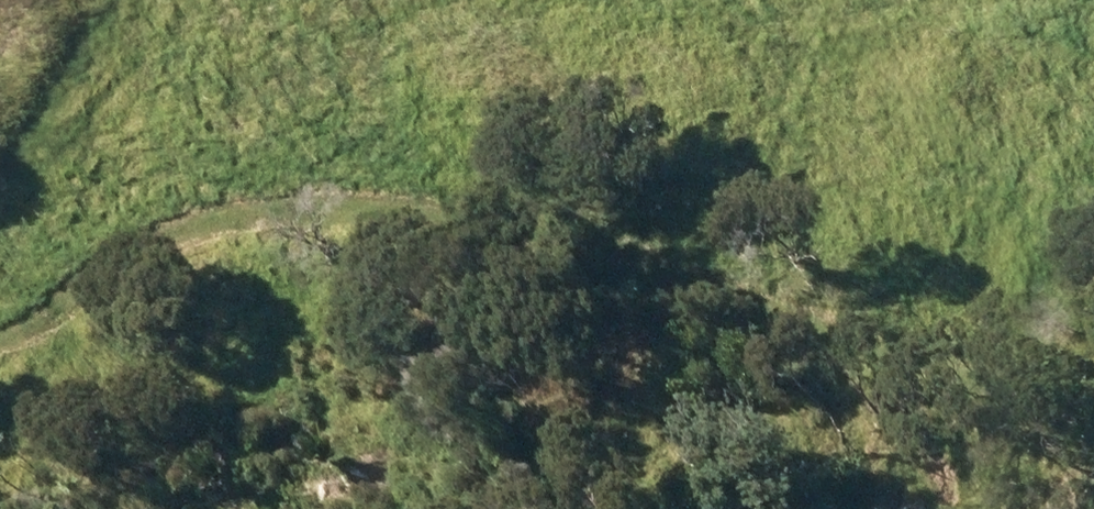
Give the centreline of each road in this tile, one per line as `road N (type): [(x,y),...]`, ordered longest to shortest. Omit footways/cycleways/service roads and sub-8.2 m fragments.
road 1 (track): [(0,328),(226,223),(278,213),(445,219),(586,251),(849,344),(987,378),(1093,389)]
road 2 (track): [(1093,44),(856,6),(632,13),(453,50),(347,117),(278,213)]

